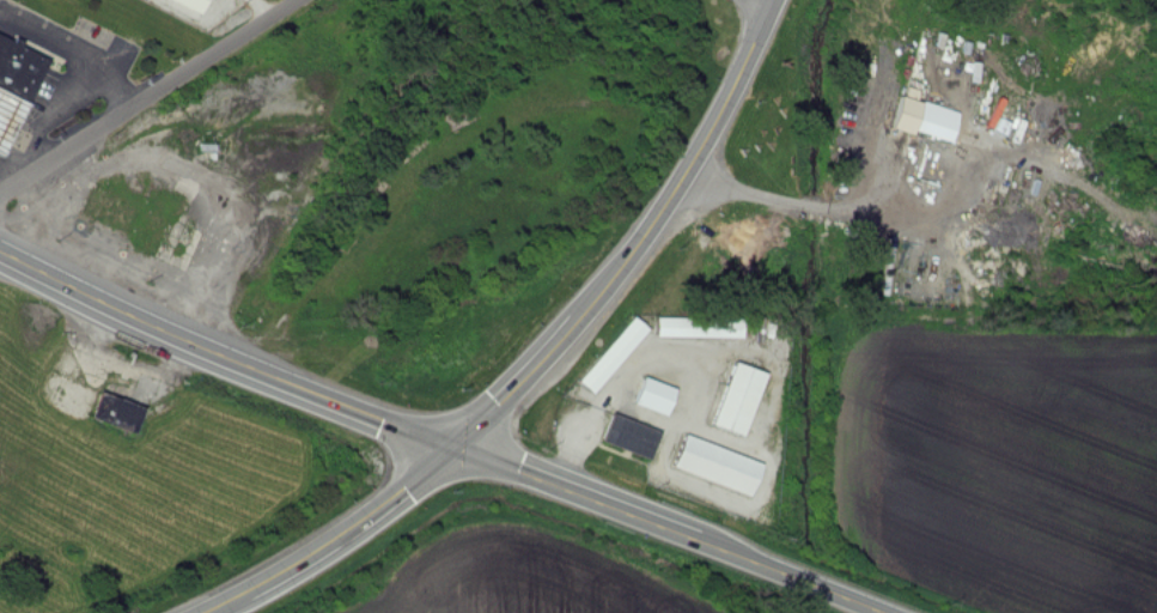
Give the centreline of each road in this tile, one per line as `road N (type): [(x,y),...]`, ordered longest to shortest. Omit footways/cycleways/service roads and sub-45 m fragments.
road 1 (primary): [(0,250),(197,346),(887,612)]
road 2 (primary): [(775,0),(688,169),(640,242),(516,388),(457,445),(337,536),(203,612)]
road 3 (residential): [(0,188),(291,0)]

